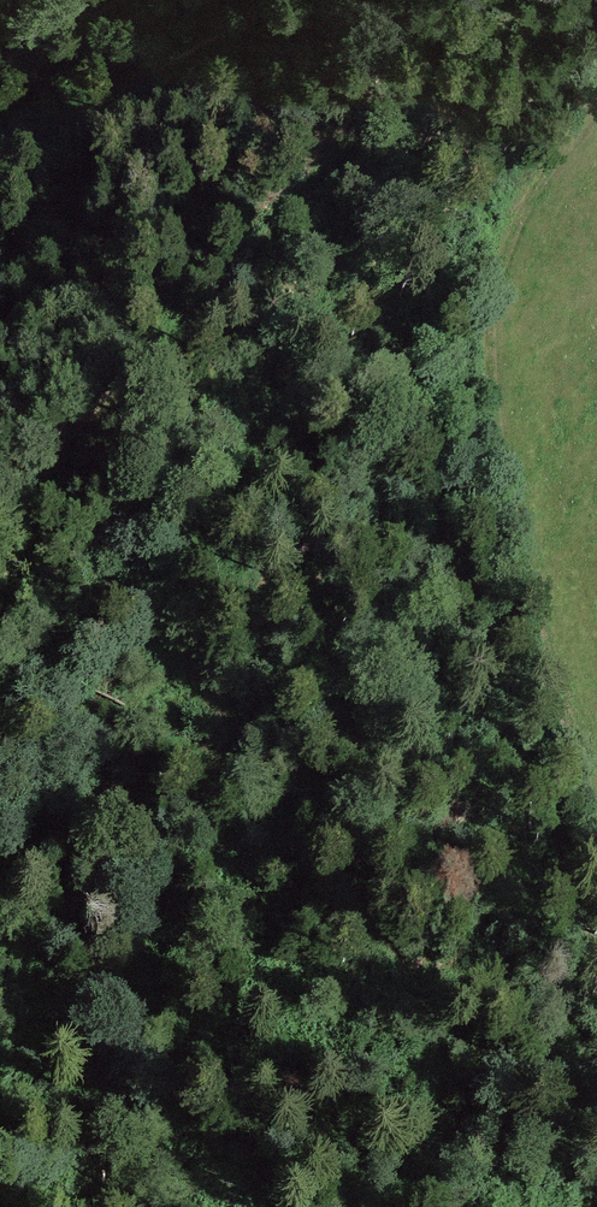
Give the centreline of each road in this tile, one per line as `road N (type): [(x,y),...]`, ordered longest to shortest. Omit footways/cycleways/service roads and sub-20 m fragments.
road 1 (track): [(0,604),(63,453),(212,301),(328,165),(424,83),(490,0)]
road 2 (track): [(172,1083),(140,1001),(126,901),(129,808),(149,743),(192,660),(208,594),(210,526),(178,336)]
road 3 (track): [(596,106),(534,198),(498,294),(491,338),(496,413),(544,647),(596,790)]

